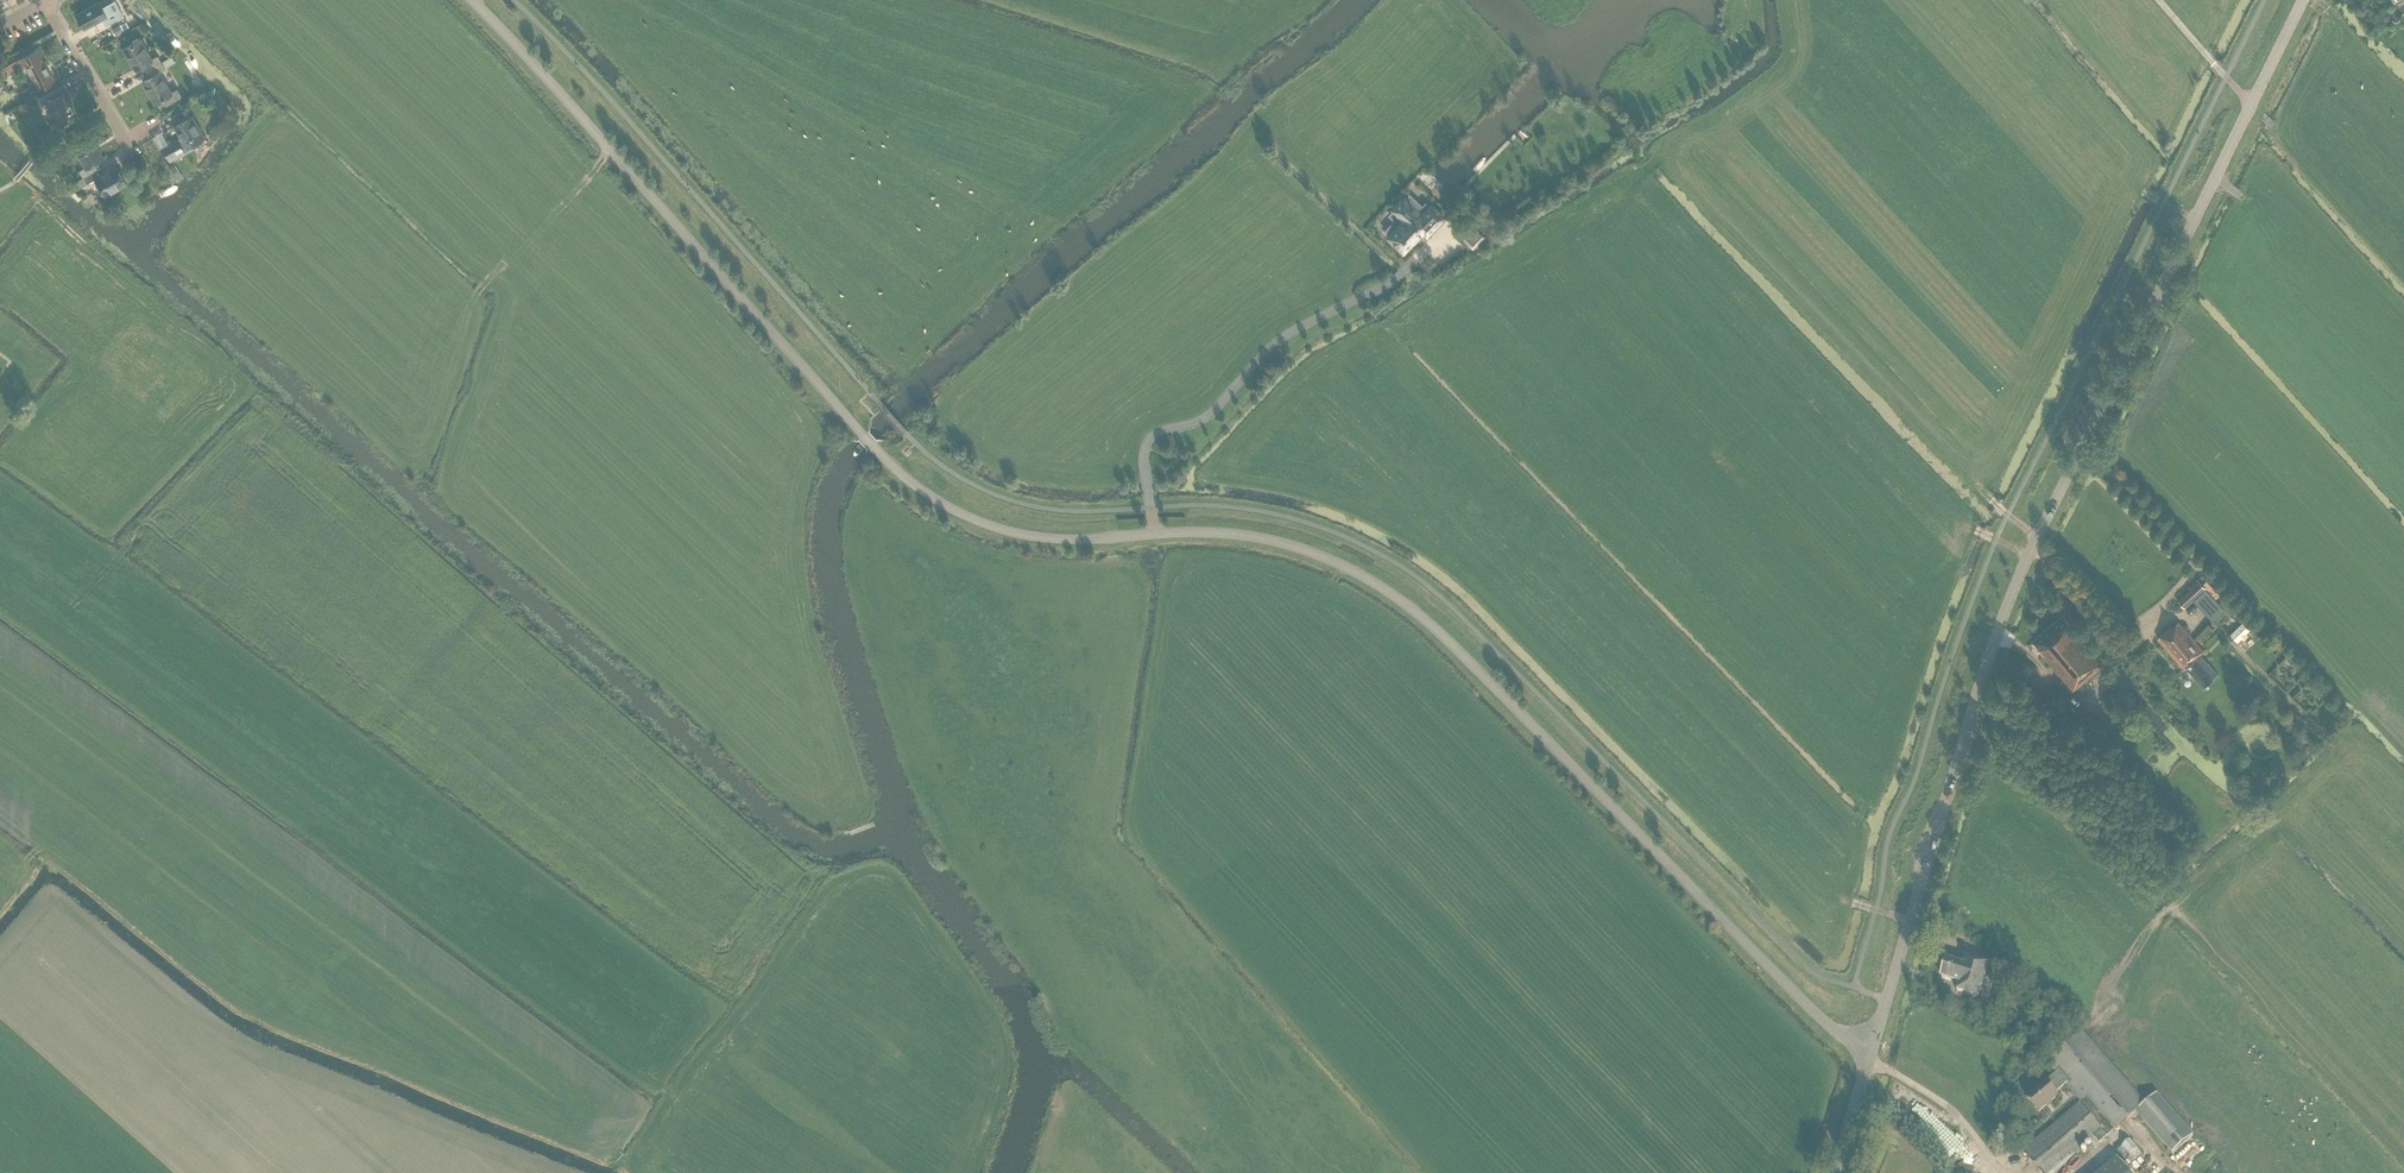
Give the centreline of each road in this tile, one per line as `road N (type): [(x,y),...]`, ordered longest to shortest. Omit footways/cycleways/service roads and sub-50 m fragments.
road 1 (tertiary): [(1874,1043),(1824,1021),(1429,624),(1363,577),(1303,550),(1238,536),(1063,540),(1013,533),(958,513),(910,482),(469,0)]
road 2 (tertiary): [(1874,1043),(2007,607),(2304,0)]
road 3 (track): [(2039,536),(2008,516),(1672,167),(1683,138),(1783,62),(1791,48),(1785,0)]
road 4 (residential): [(130,153),(44,3)]
road 5 (tertiary): [(1835,1172),(1874,1043)]

